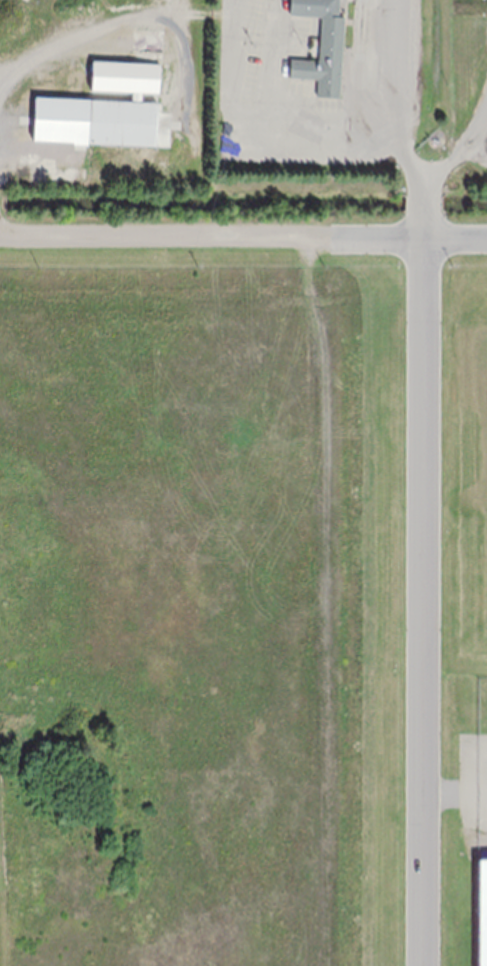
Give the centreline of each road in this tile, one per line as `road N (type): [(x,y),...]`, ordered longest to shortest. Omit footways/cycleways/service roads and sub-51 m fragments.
road 1 (track): [(325,965),(323,236)]
road 2 (residential): [(422,237),(422,965)]
road 3 (residential): [(0,232),(486,237)]

